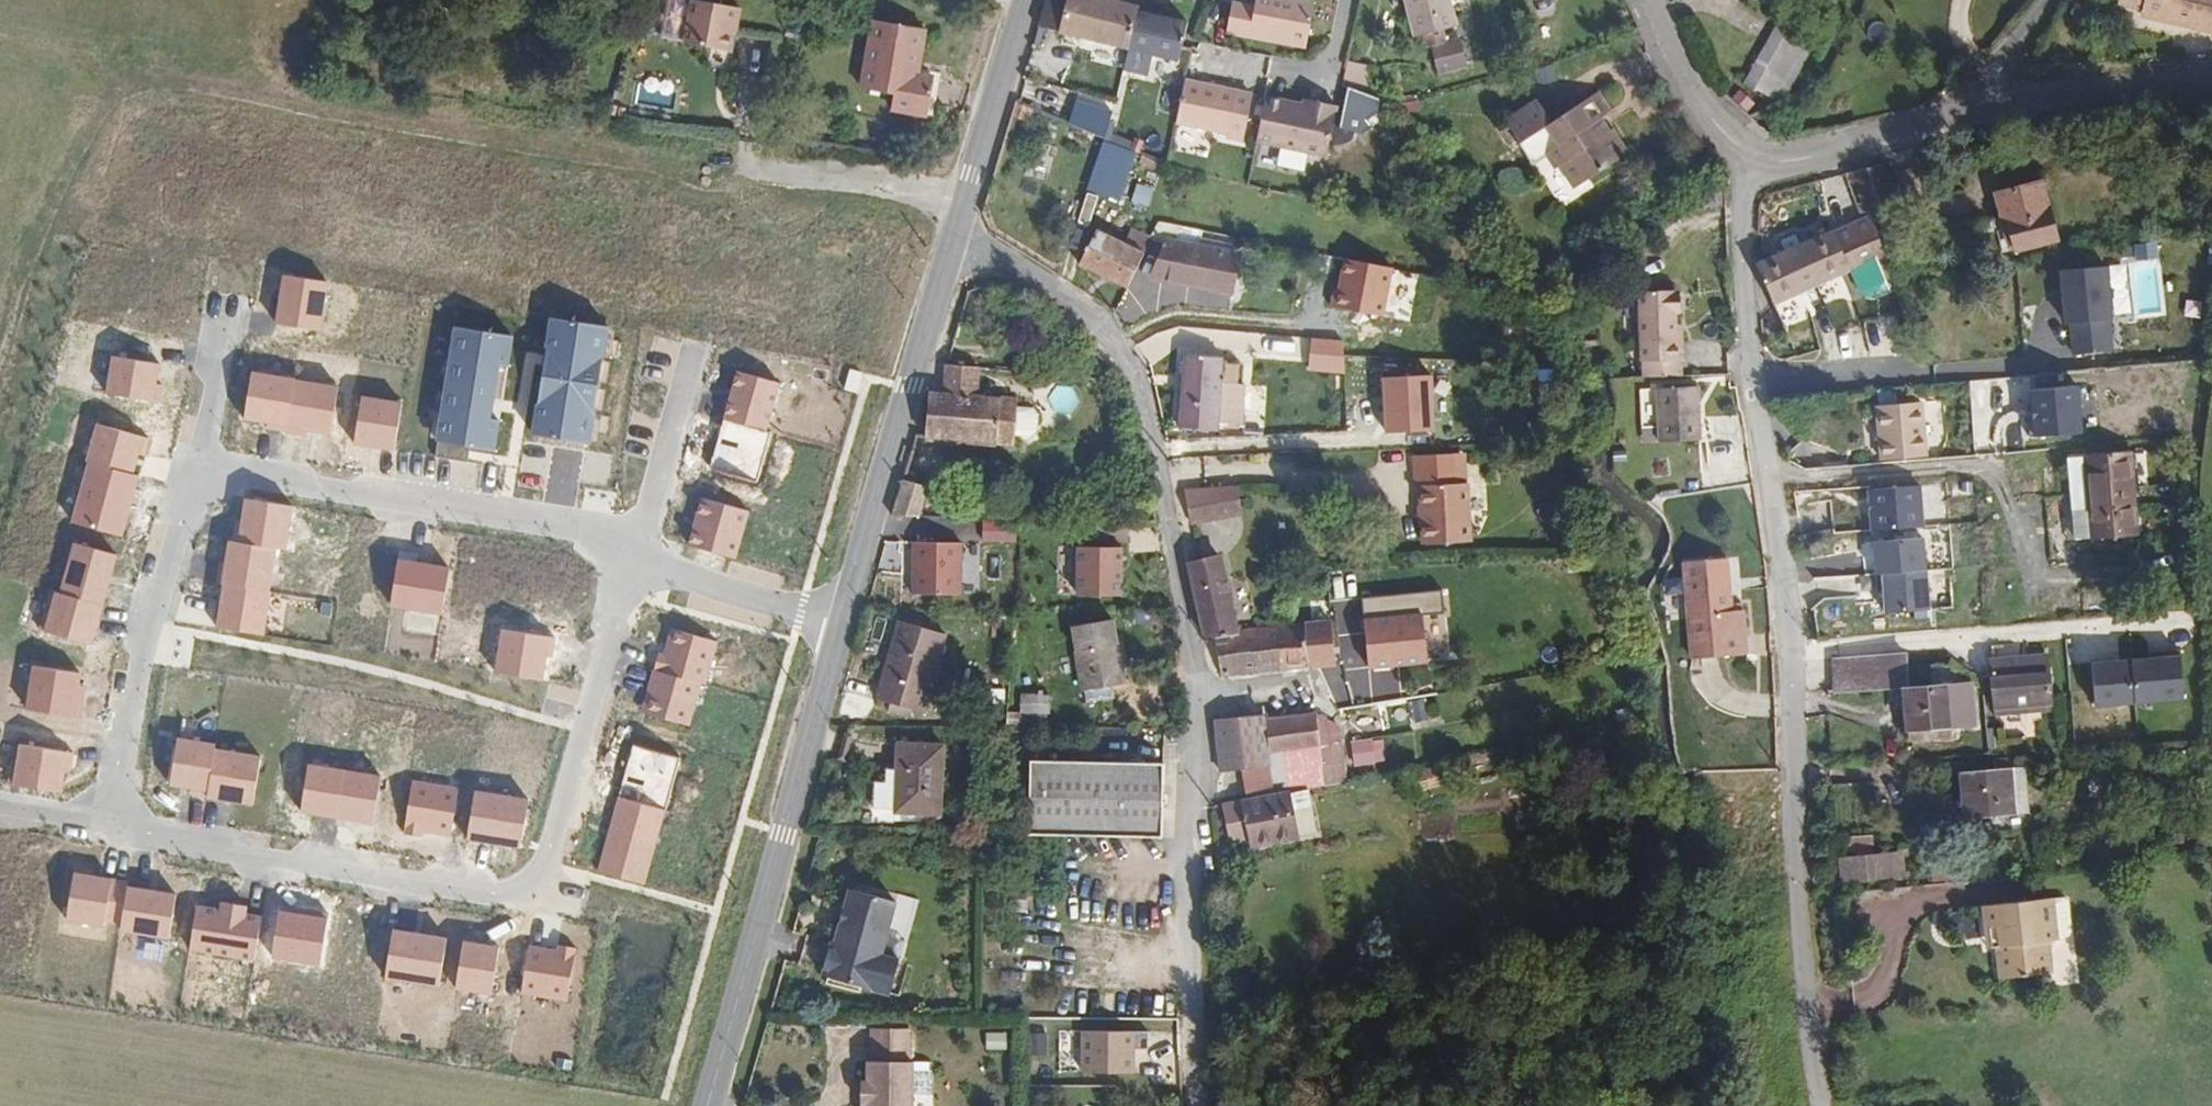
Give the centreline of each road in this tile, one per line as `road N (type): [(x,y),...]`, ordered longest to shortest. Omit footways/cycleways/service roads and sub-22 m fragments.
road 1 (residential): [(1824,1105),(1804,969),(1786,585),(1741,286),(1732,152)]
road 2 (residential): [(1200,1105),(1184,649),(1122,379),(1078,311),(952,247)]
road 3 (residential): [(116,819),(131,828),(458,891),(518,888),(553,836),(633,565)]
road 4 (secondary): [(846,622),(706,1105)]
road 5 (residential): [(633,565),(586,533),(556,525),(228,476),(200,480)]
road 6 (secondary): [(952,247),(846,622)]
road 7 (residential): [(200,480),(149,622),(116,819)]
road 8 (residential): [(2211,90),(1944,126)]
road 9 (secondary): [(1027,0),(952,247)]
road 10 (residential): [(633,565),(693,349)]
road 11 (residential): [(846,622),(633,565)]
road 12 (residential): [(1944,126),(1794,161),(1732,152)]
road 13 (residential): [(1732,152),(1678,75),(1645,0)]
road 14 (residential): [(2047,0),(1944,126)]
road 15 (residential): [(200,480),(228,329)]

